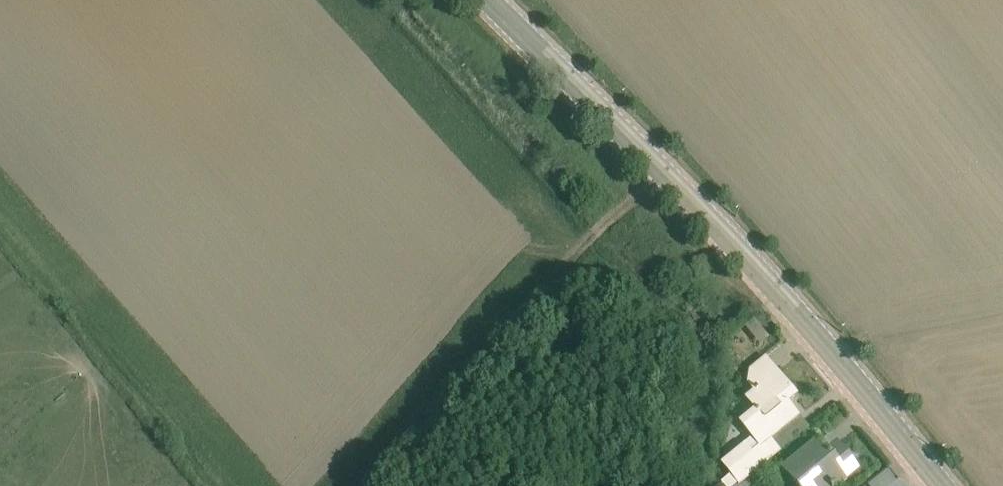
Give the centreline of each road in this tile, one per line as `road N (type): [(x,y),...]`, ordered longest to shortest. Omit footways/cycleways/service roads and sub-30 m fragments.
road 1 (tertiary): [(940,485),(825,343),(662,168),(485,0)]
road 2 (track): [(662,168),(572,241),(389,485)]

